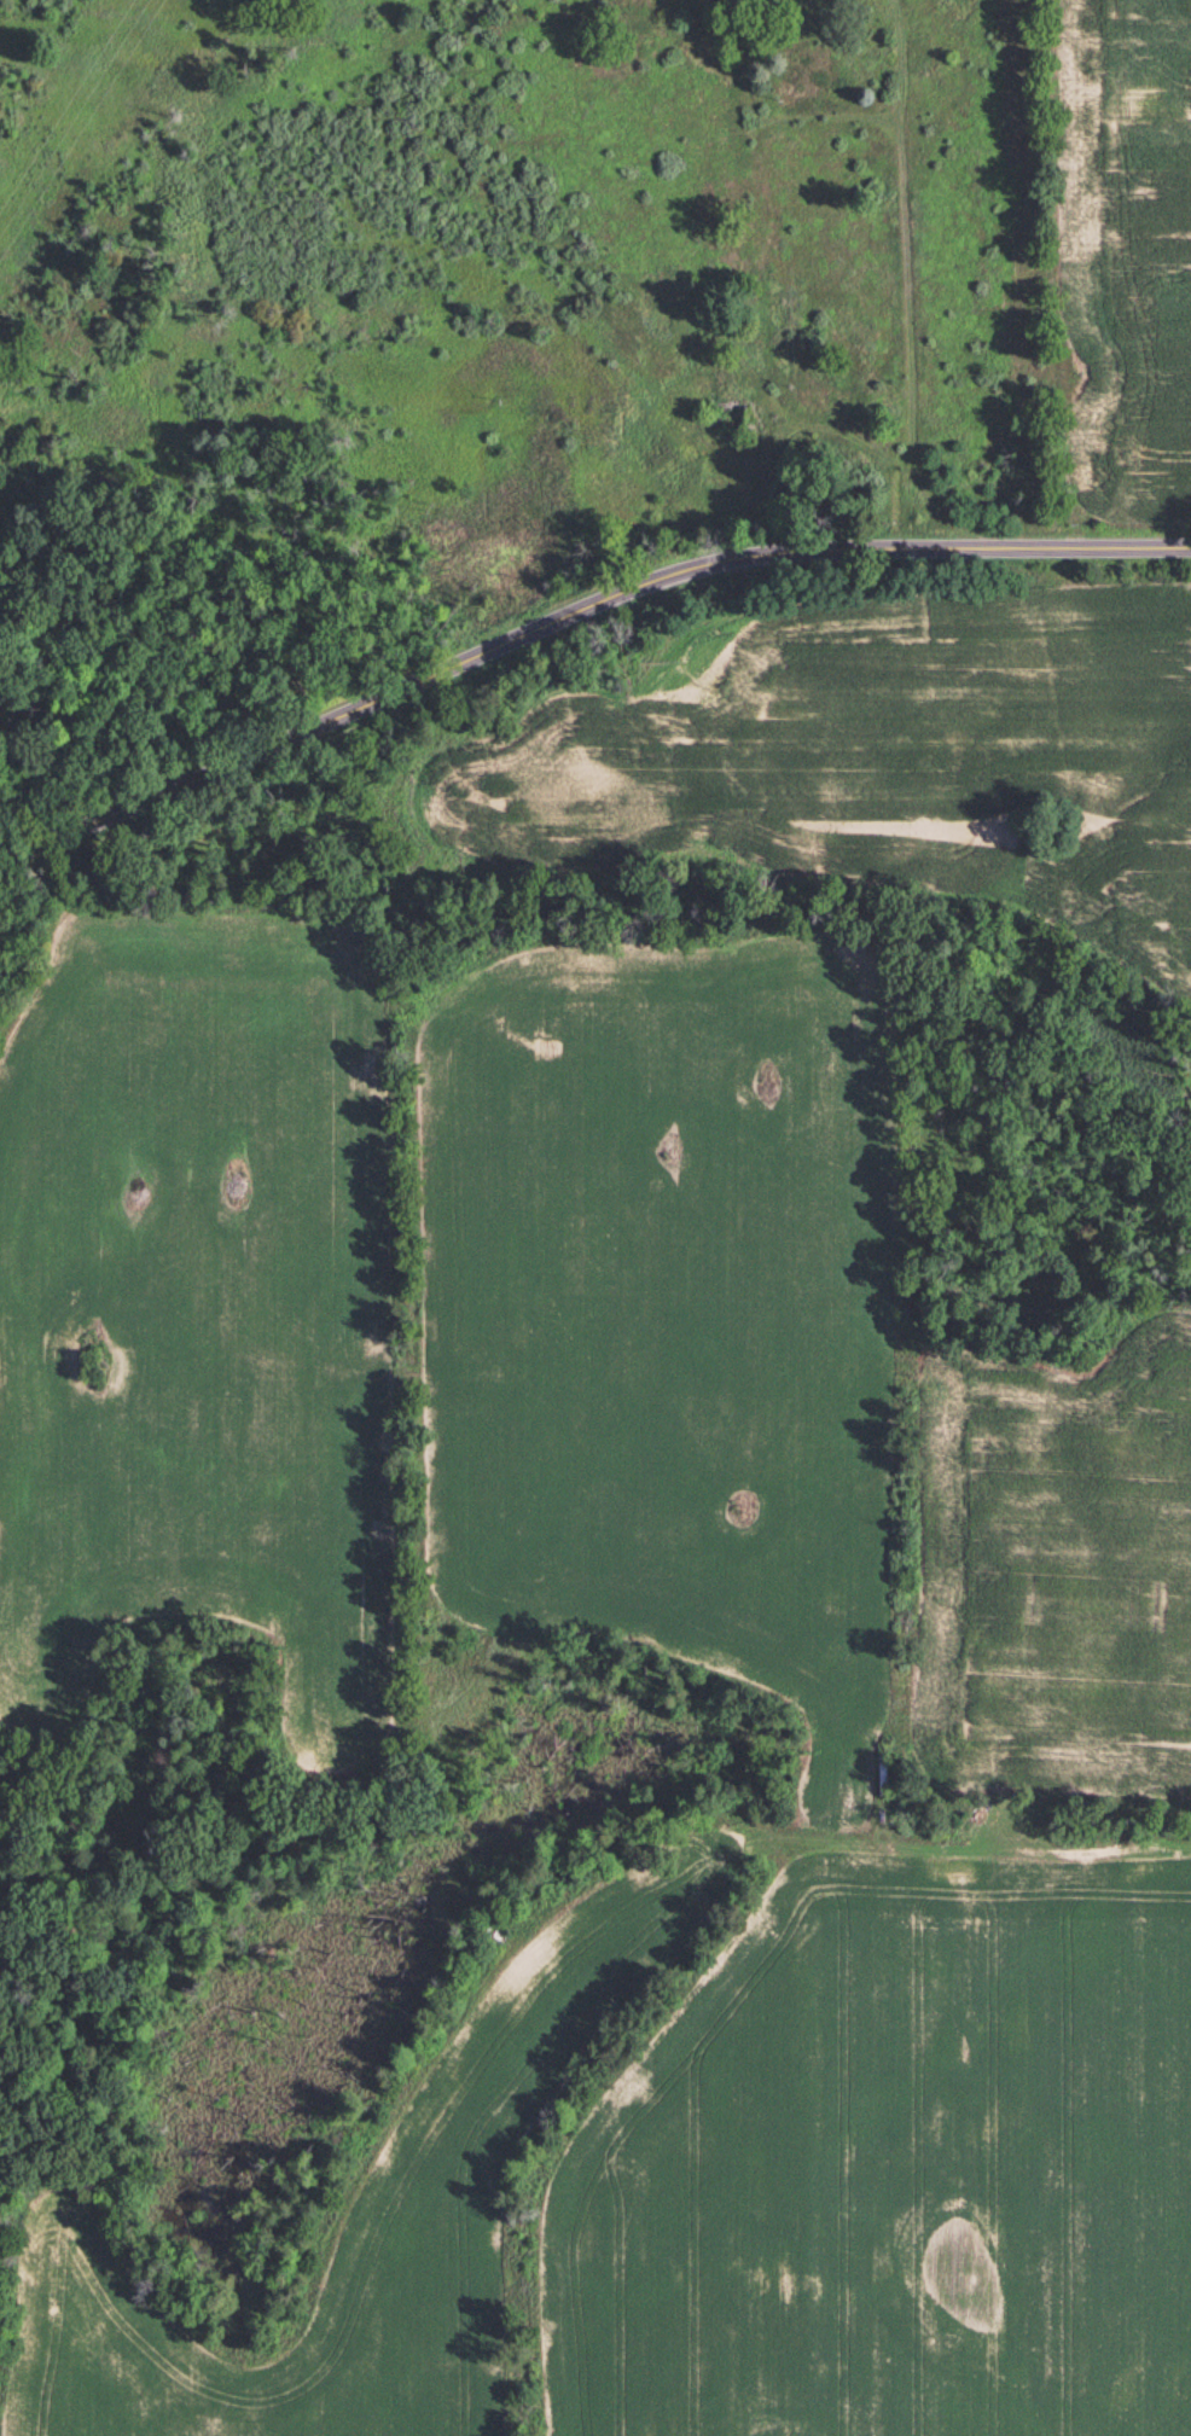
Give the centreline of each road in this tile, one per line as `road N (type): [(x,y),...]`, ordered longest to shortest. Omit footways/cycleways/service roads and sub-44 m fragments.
road 1 (residential): [(0,858),(738,562),(902,552),(1190,552)]
road 2 (residential): [(902,552),(886,0)]

